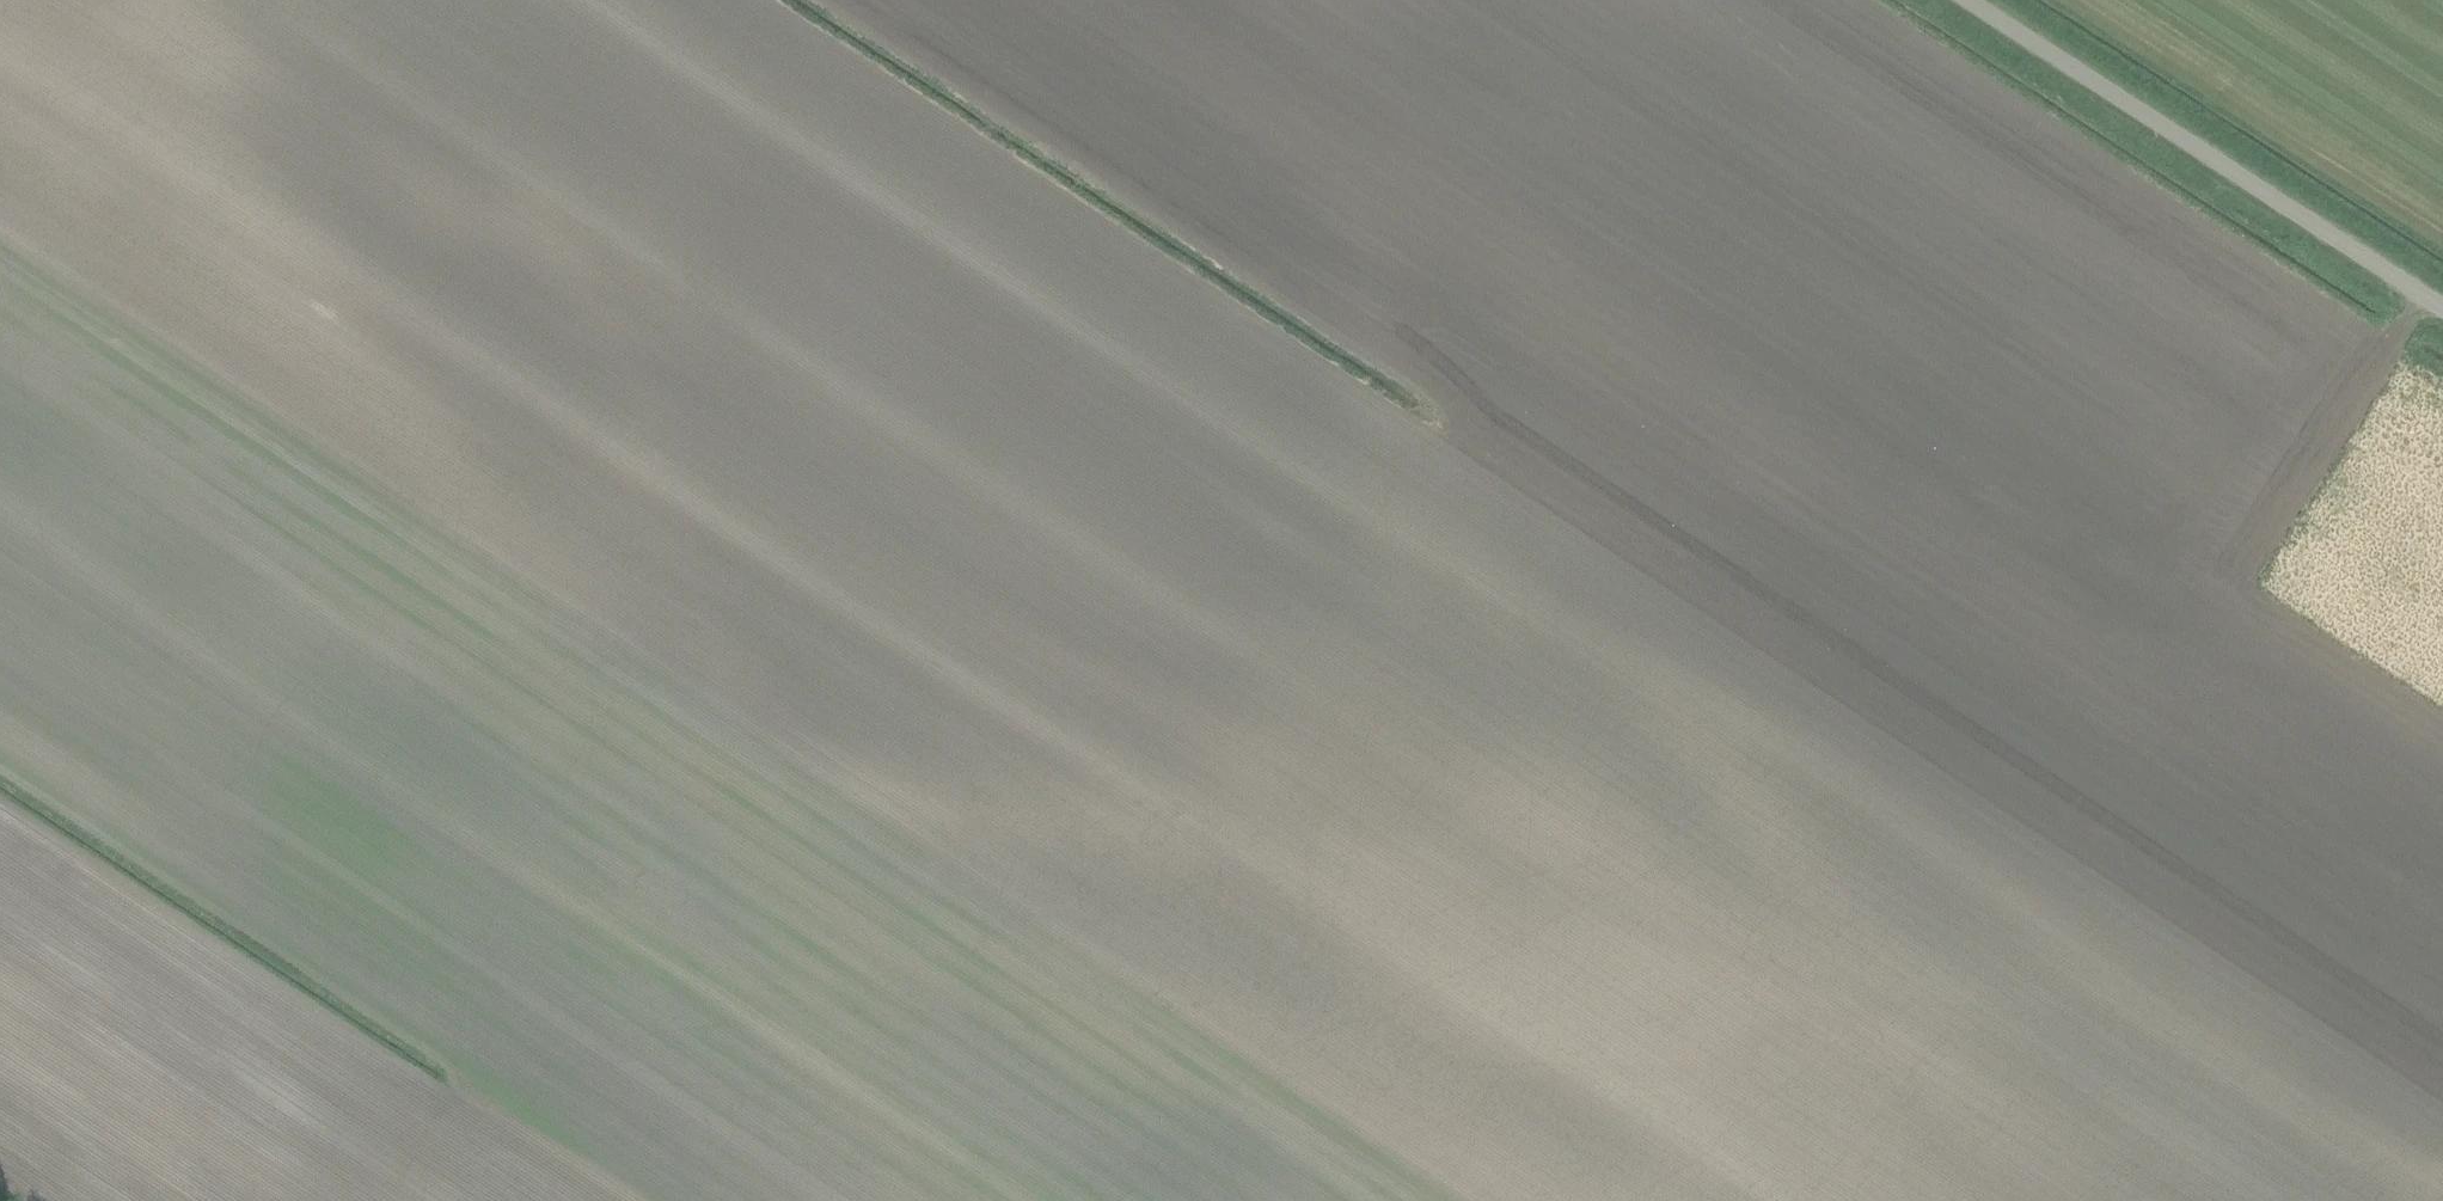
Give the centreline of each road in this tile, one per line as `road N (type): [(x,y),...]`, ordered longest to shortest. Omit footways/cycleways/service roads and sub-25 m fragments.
road 1 (unclassified): [(2442,308),(1963,0)]

